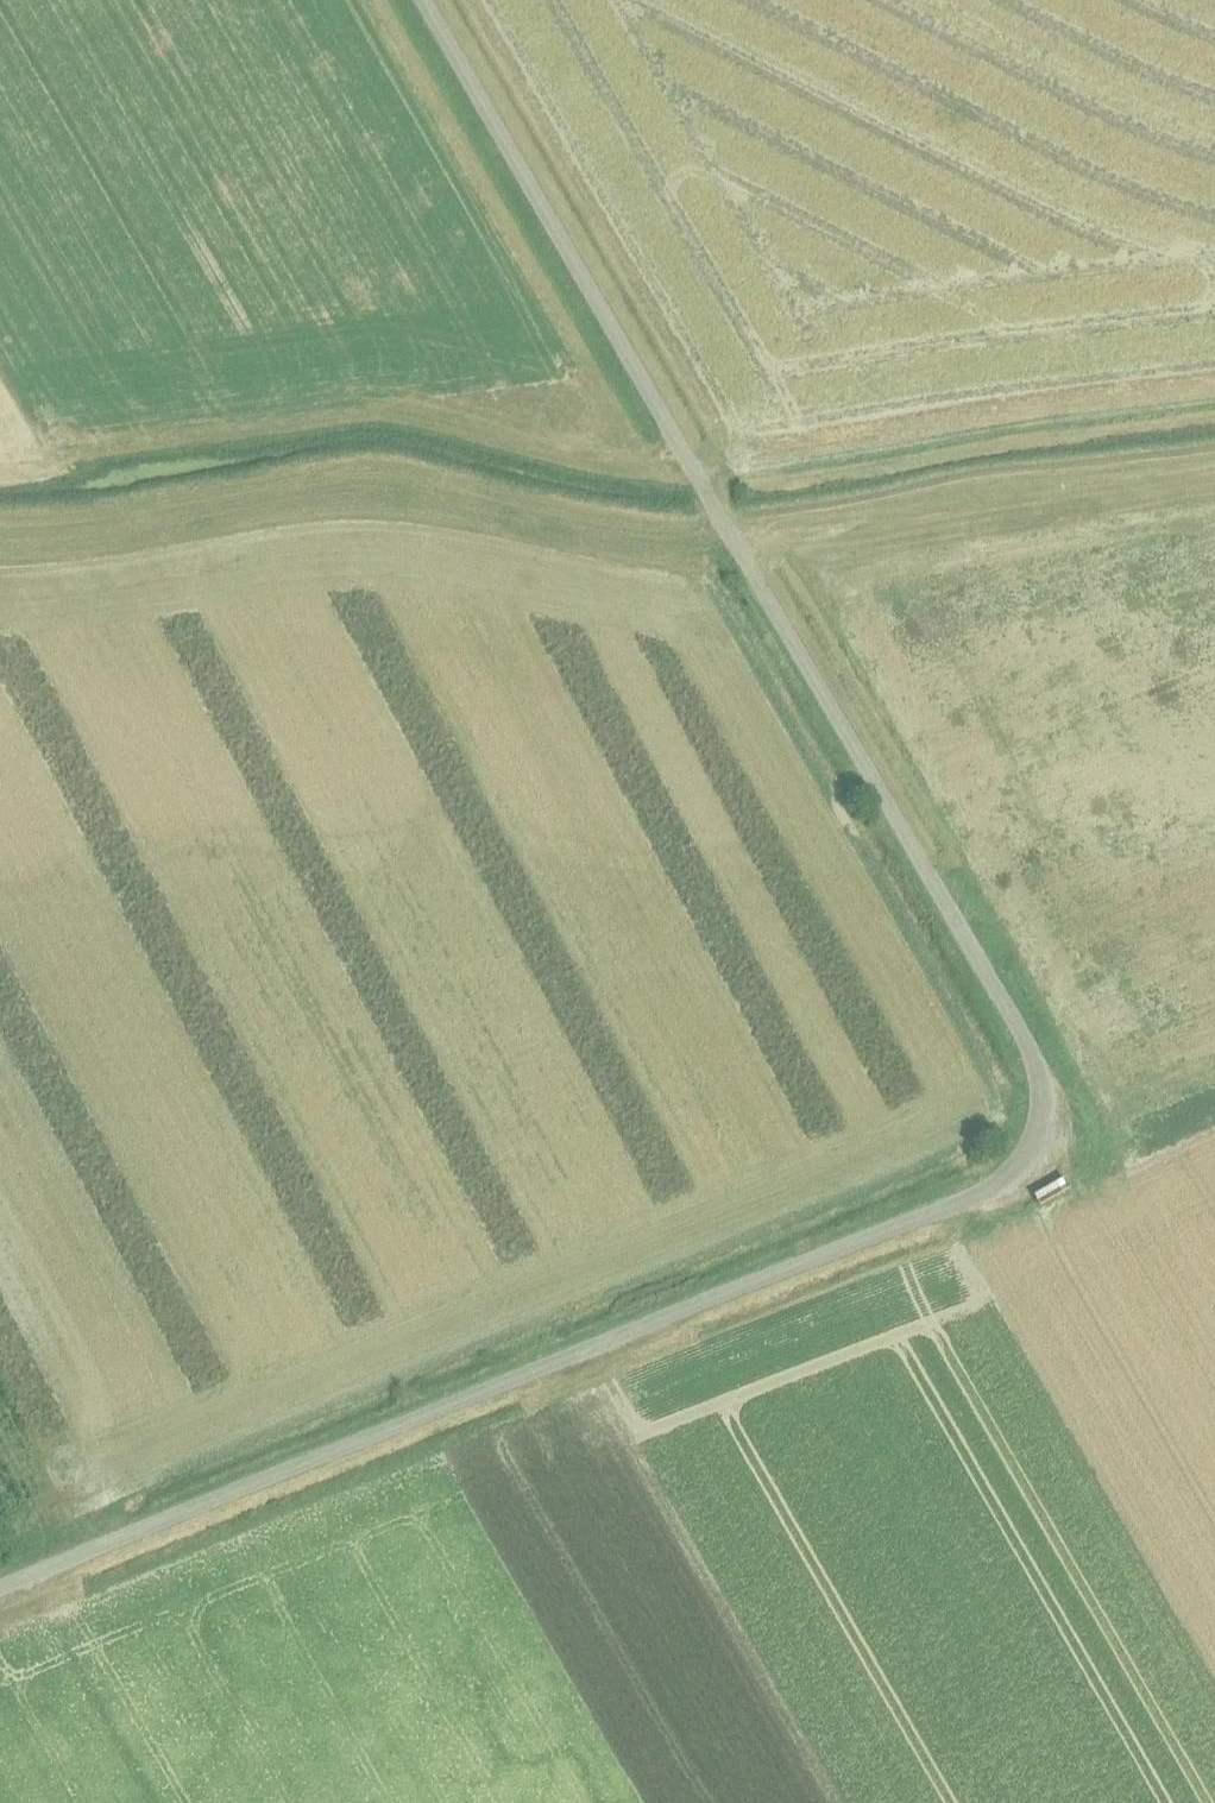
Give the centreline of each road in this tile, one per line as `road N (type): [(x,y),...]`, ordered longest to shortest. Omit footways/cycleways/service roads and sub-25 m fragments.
road 1 (track): [(0,1586),(1003,1181),(1031,1157),(1043,1133),(1047,1106),(1036,1070),(422,0)]

